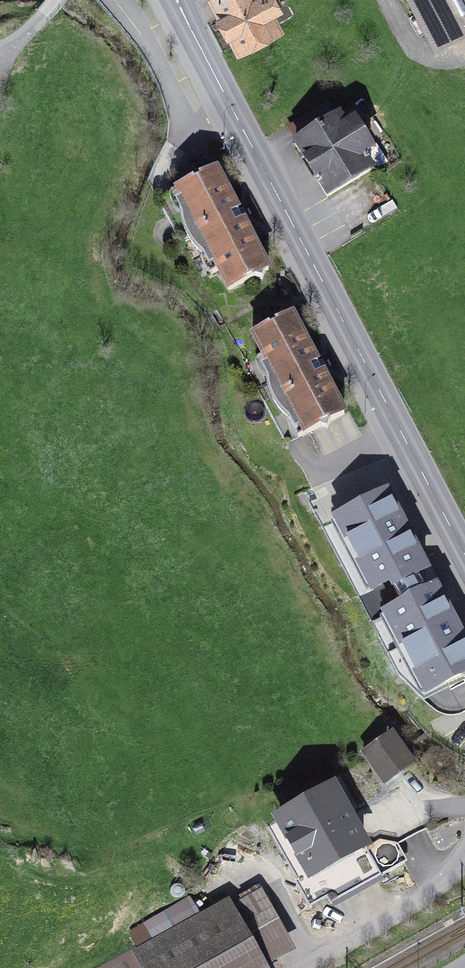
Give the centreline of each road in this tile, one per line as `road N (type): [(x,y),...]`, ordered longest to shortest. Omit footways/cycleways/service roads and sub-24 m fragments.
road 1 (secondary): [(464,554),(178,0)]

